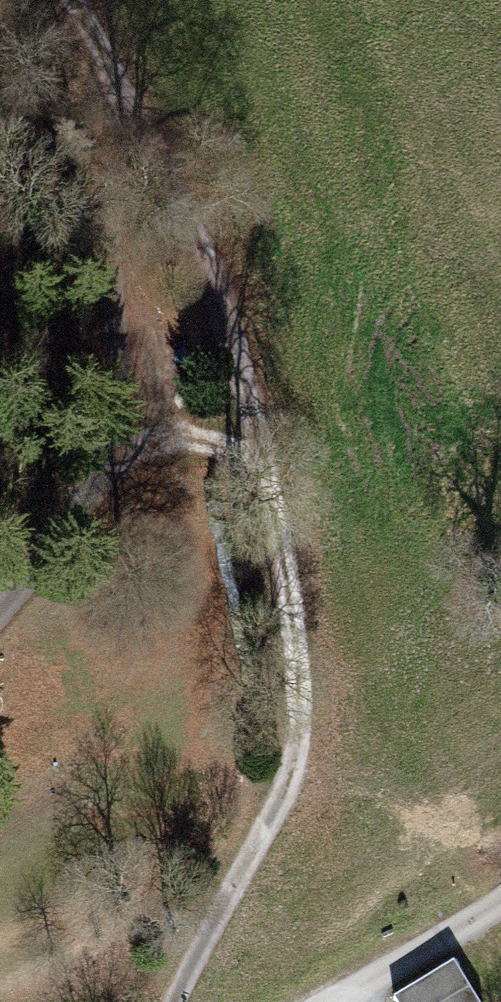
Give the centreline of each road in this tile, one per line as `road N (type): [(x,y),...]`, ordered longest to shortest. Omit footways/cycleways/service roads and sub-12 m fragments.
road 1 (track): [(195,1001),(307,710),(191,187),(90,0)]
road 2 (track): [(243,440),(136,446),(58,499),(0,601)]
road 3 (residential): [(500,877),(320,1001)]

